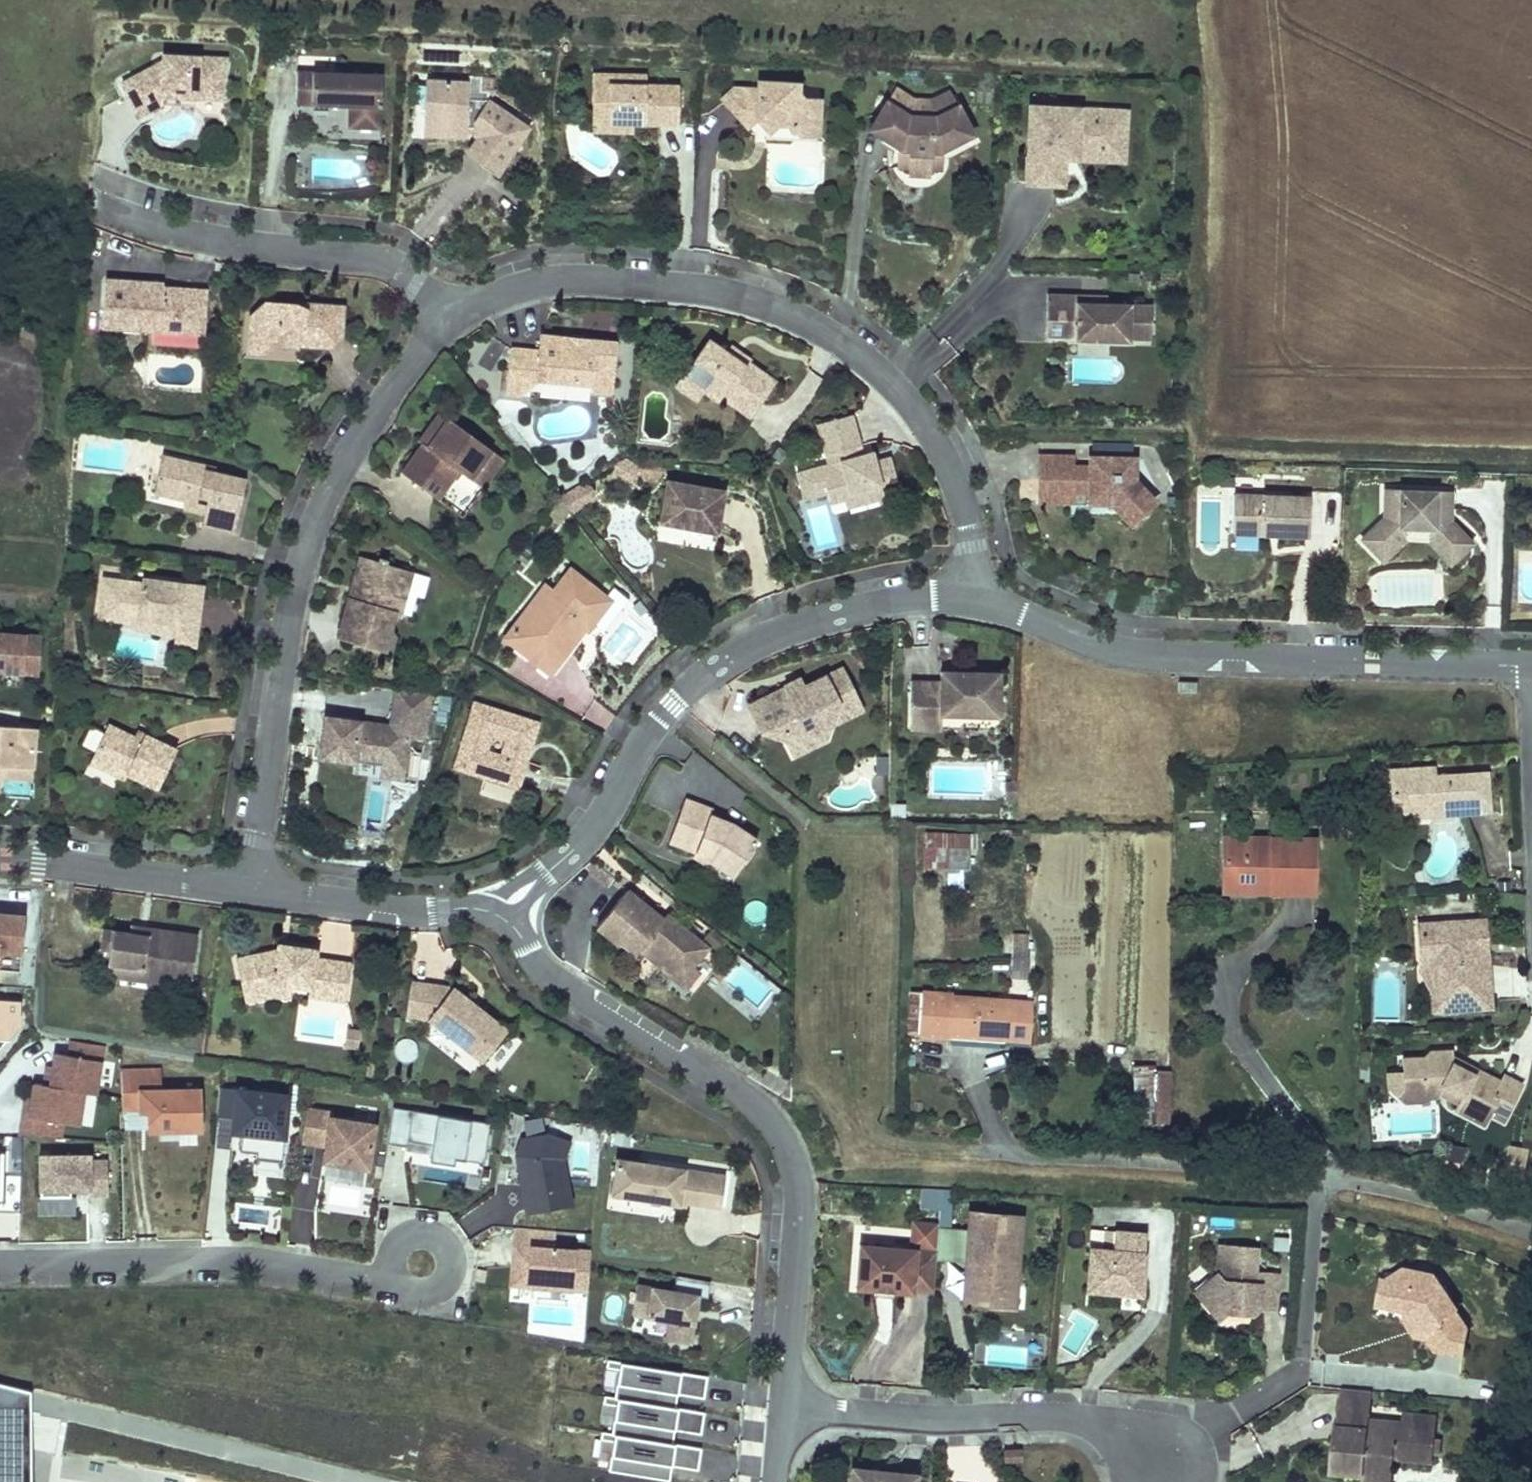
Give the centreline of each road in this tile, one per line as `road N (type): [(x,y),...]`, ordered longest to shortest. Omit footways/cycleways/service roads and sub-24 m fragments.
road 1 (unclassified): [(988,569),(971,464),(892,345),(754,273),(551,247),(448,287)]
road 2 (unclassified): [(789,1400),(797,1172),(767,1121),(538,966),(497,894)]
road 3 (unclassified): [(448,287),(326,454),(276,600),(254,725),(246,875)]
road 4 (unclassified): [(988,569),(800,603),(728,642),(659,696),(579,822),(497,894)]
road 5 (unclassified): [(1531,1232),(1339,1179),(1169,1156),(949,1147)]
road 6 (residential): [(1302,1368),(1163,1466),(1123,1422),(1087,1411),(789,1400)]
road 7 (unclassified): [(1531,653),(1163,639),(1057,615),(988,569)]
road 8 (unclassified): [(0,1261),(245,1260),(415,1285),(423,1245)]
road 9 (residential): [(112,190),(223,225),(399,250),(448,287)]
road 10 (unclassified): [(497,894),(246,875)]
road 11 (unclassified): [(246,875),(0,861)]
road 12 (track): [(903,362),(1001,268),(1033,197)]

